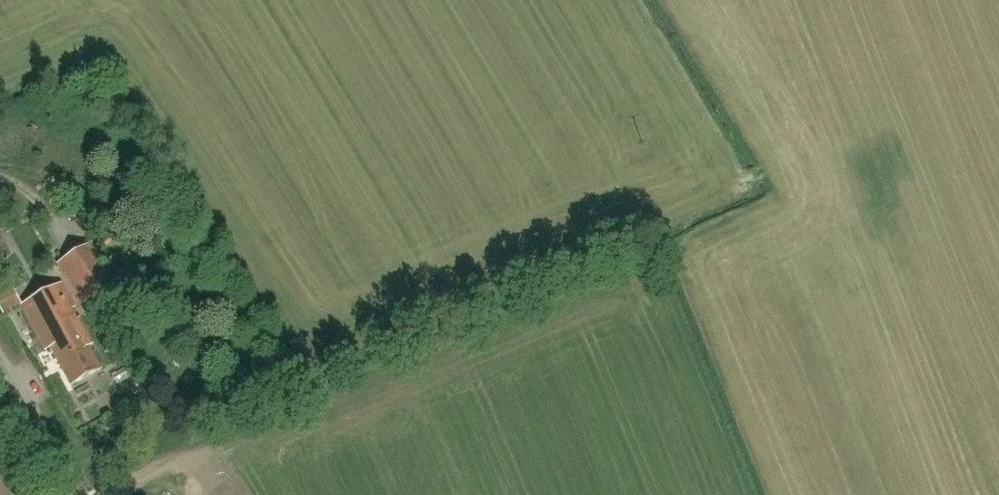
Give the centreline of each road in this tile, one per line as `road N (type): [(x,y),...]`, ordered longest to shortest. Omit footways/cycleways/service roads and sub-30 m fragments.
road 1 (unclassified): [(66,494),(0,381)]

